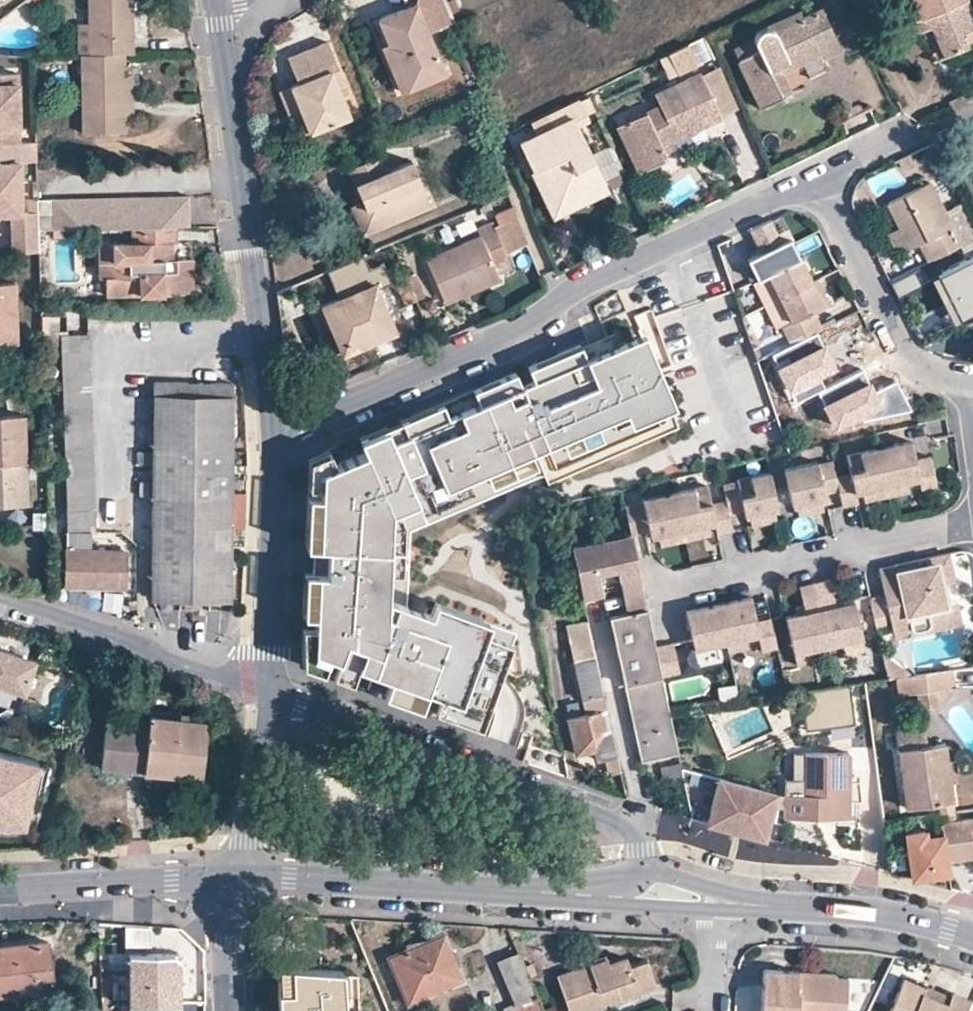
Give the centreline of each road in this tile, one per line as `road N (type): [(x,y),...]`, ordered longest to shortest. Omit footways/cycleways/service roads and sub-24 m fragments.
road 1 (residential): [(812,177),(594,276),(526,324),(264,432)]
road 2 (residential): [(206,2),(264,432)]
road 3 (residential): [(635,850),(619,823),(600,810),(263,690)]
road 4 (tertiary): [(237,881),(592,902)]
road 5 (residential): [(675,592),(972,522)]
road 6 (residential): [(263,690),(0,602)]
road 7 (residential): [(965,382),(917,366),(812,177)]
road 8 (residential): [(264,432),(263,690)]
road 9 (tertiary): [(0,892),(237,881)]
road 10 (tertiary): [(592,902),(799,913)]
road 11 (residential): [(263,690),(237,881)]
road 12 (residential): [(799,913),(690,882),(635,850)]
road 13 (tertiary): [(799,913),(861,916),(972,941)]
road 14 (residential): [(972,111),(812,177)]
road 15 (residential): [(237,881),(228,1010)]

